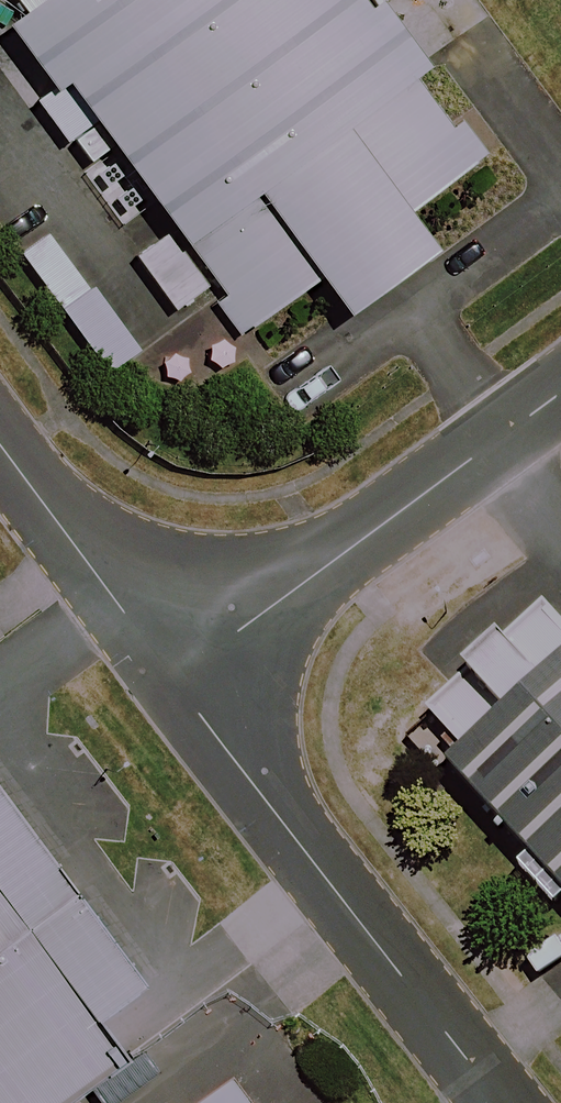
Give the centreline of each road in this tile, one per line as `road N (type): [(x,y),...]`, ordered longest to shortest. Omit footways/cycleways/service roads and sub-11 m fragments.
road 1 (unclassified): [(175,680),(486,1102)]
road 2 (unclassified): [(175,680),(560,394)]
road 3 (unclassified): [(0,442),(175,680)]

